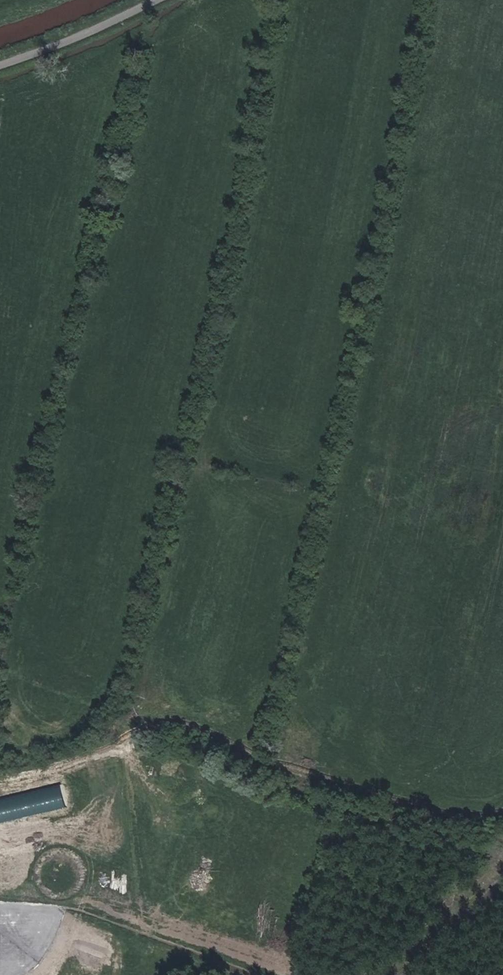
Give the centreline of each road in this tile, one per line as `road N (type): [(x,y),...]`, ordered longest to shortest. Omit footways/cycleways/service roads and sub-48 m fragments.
road 1 (unclassified): [(0,65),(157,0)]

